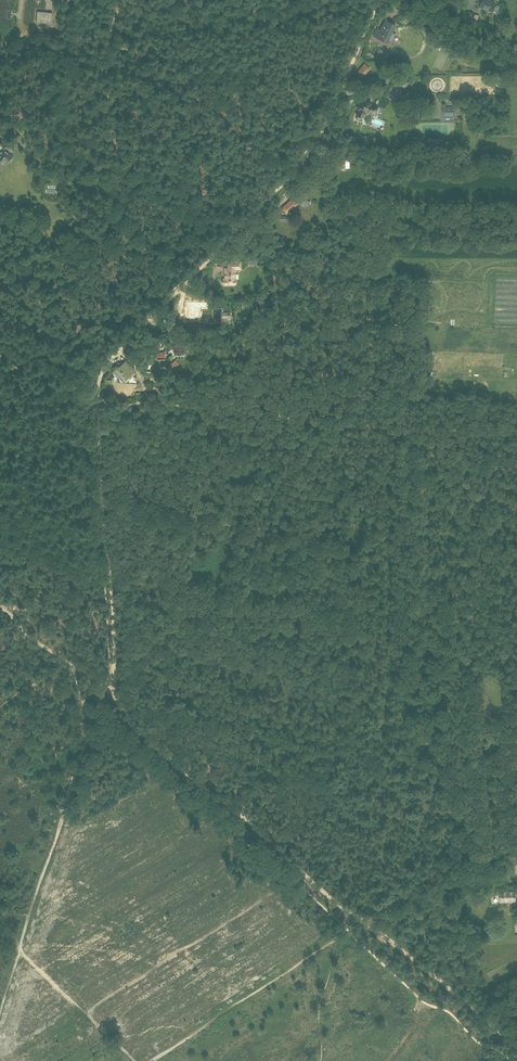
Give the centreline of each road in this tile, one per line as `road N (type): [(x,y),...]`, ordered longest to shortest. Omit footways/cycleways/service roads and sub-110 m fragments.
road 1 (track): [(308,160),(101,371),(98,401)]
road 2 (track): [(98,401),(116,684)]
road 3 (track): [(116,684),(146,738),(301,871)]
road 4 (track): [(276,416),(388,430),(516,432)]
road 5 (track): [(364,921),(516,1047)]
road 6 (track): [(308,160),(383,0)]
road 7 (track): [(364,921),(452,866),(516,857)]

